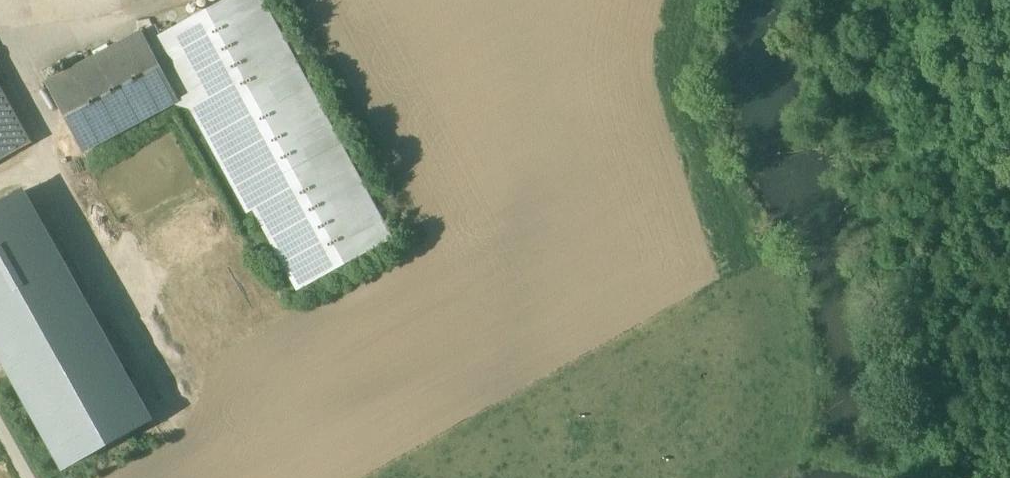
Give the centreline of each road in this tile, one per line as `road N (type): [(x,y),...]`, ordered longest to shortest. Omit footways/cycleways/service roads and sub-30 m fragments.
road 1 (track): [(296,0),(390,163)]

